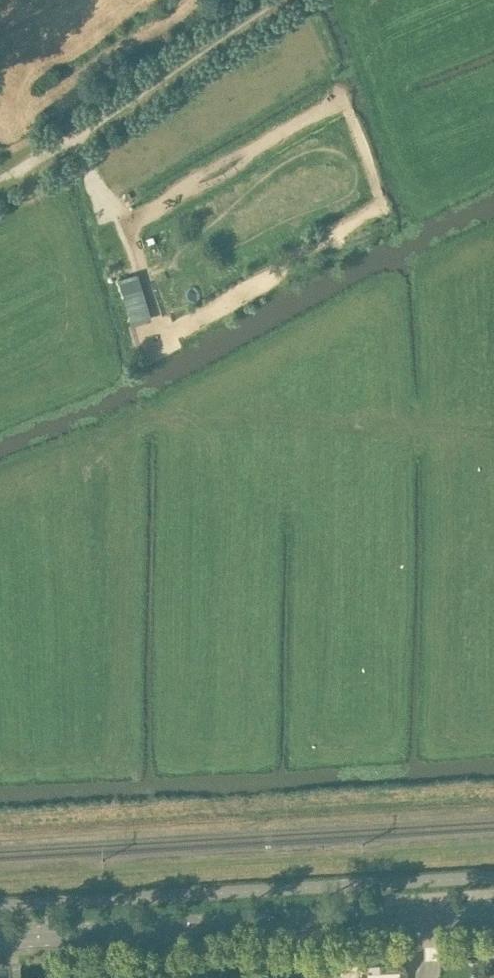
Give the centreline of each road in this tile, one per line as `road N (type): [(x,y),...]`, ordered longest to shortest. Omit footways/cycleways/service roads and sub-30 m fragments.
road 1 (tertiary): [(0,938),(493,908)]

